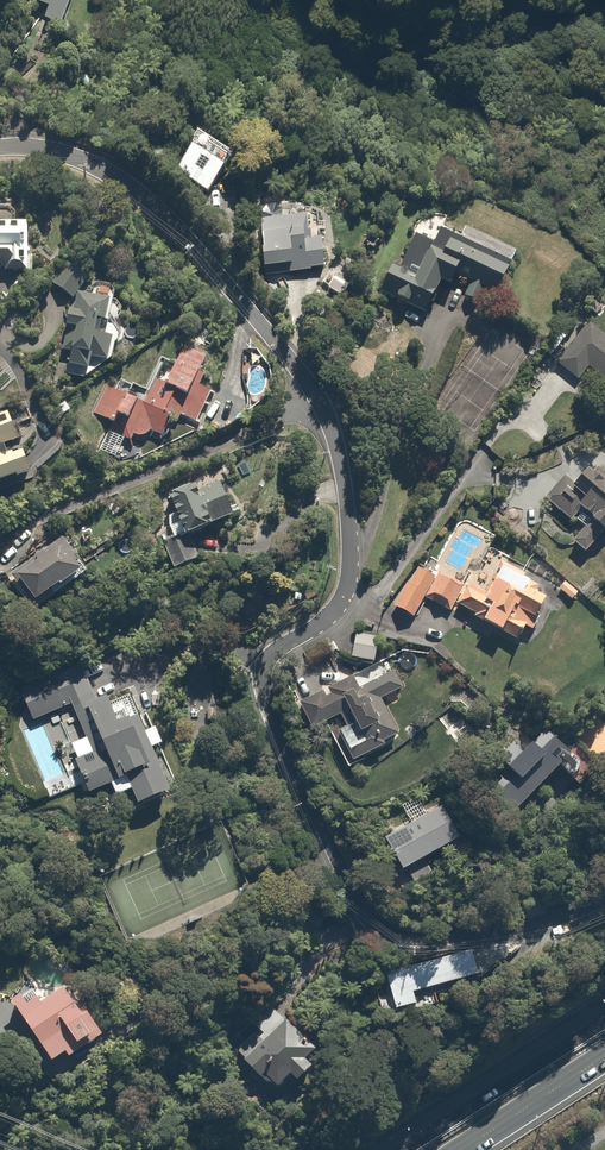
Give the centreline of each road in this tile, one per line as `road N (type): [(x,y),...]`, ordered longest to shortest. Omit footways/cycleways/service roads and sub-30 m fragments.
road 1 (residential): [(0,144),(45,147),(128,183),(212,258),(323,414),(343,465),(346,587),(328,615),(283,644),(262,672),(293,779),(349,903),(410,950),(440,952),(604,895)]
road 2 (trunk): [(395,1149),(604,1012)]
road 3 (trunk): [(604,1055),(462,1149)]

